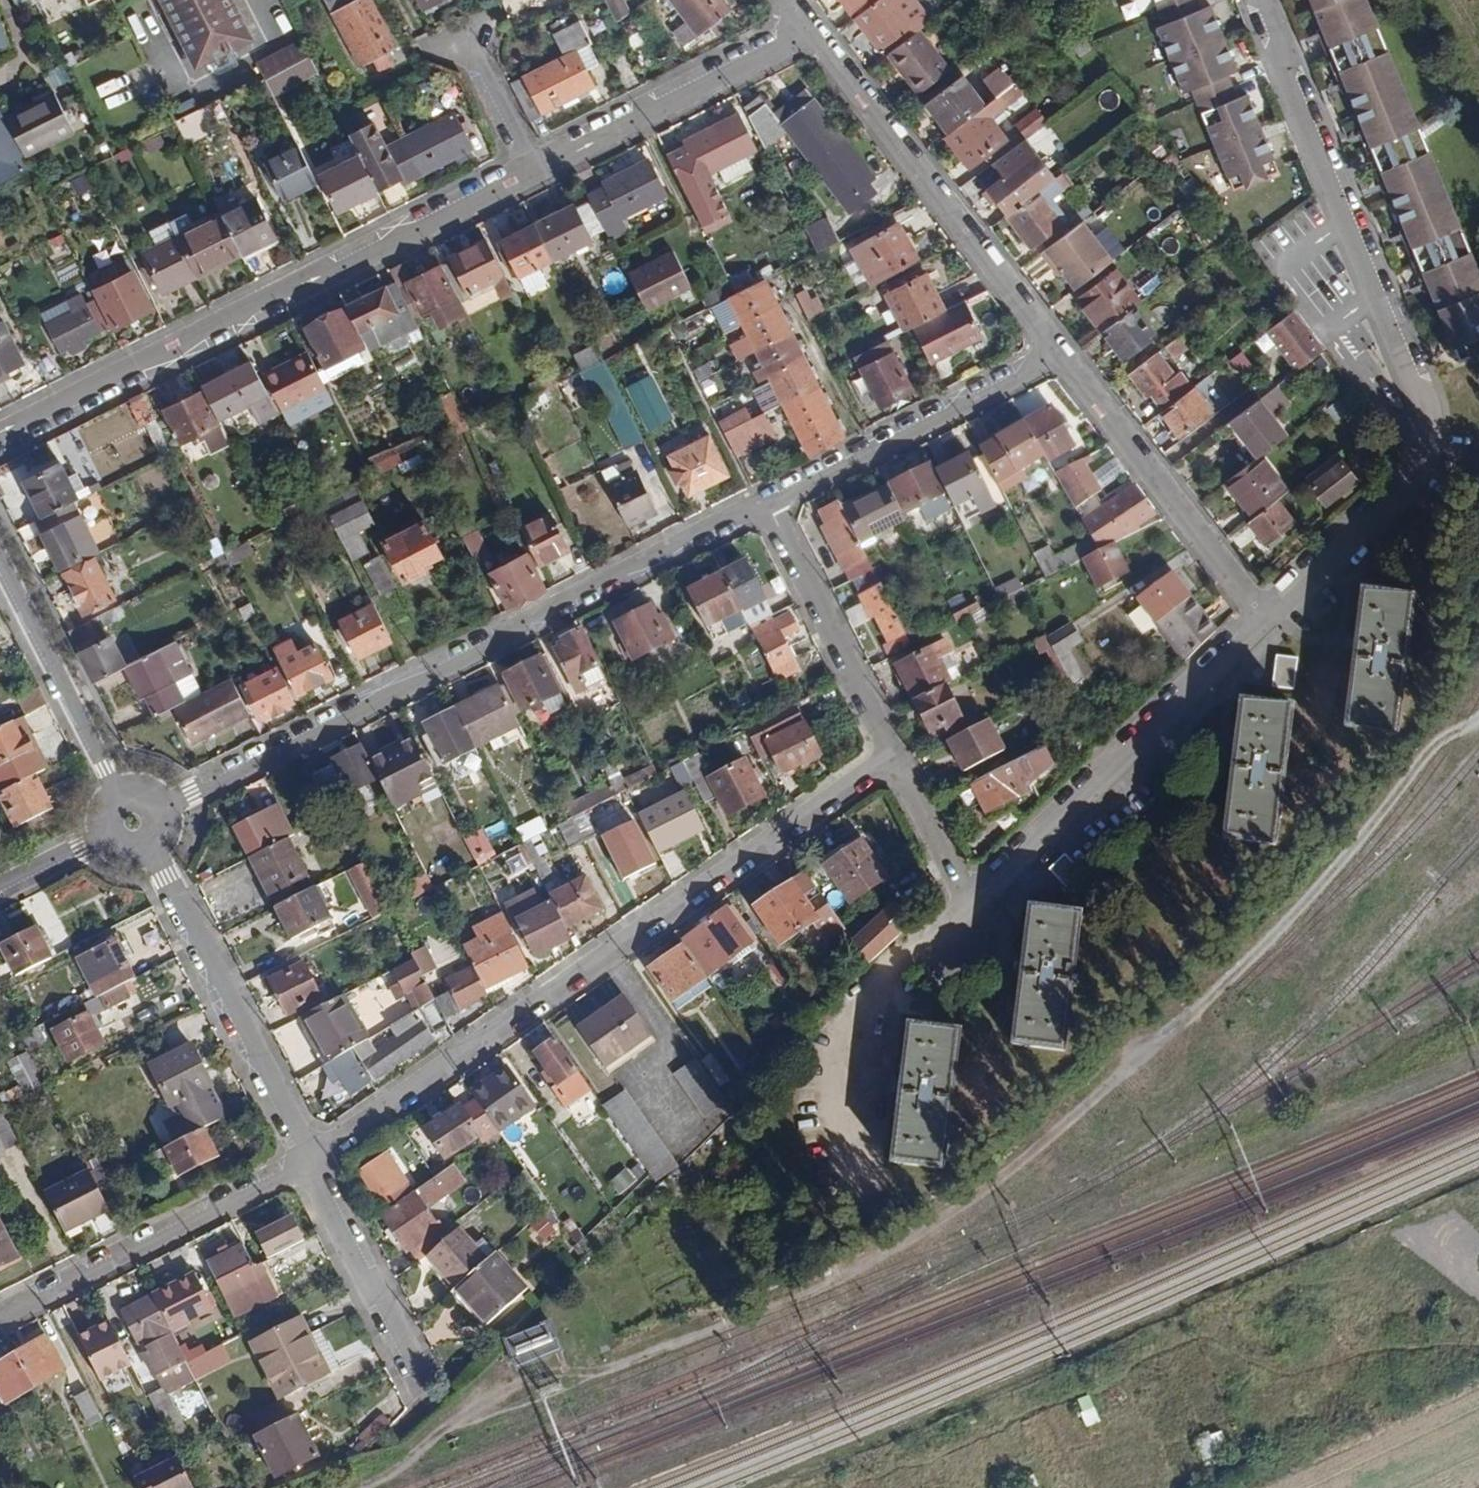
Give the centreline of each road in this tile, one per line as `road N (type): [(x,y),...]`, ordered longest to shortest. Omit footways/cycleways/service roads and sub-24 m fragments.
road 1 (residential): [(308,1161),(896,755)]
road 2 (residential): [(1258,0),(1416,425),(1394,481),(1259,619)]
road 3 (residential): [(172,801),(757,502)]
road 4 (residential): [(0,424),(527,167)]
road 5 (residential): [(1259,619),(980,904),(896,755)]
road 6 (residential): [(1055,351),(804,30)]
road 7 (residential): [(308,1161),(0,1317)]
road 8 (residential): [(1259,619),(1055,351)]
road 9 (residential): [(155,861),(308,1161)]
road 10 (residential): [(757,502),(1055,351)]
road 11 (residential): [(527,167),(804,30)]
road 12 (residential): [(896,755),(757,502)]
road 13 (residential): [(0,556),(116,784)]
road 14 (residential): [(308,1161),(418,1376)]
road 15 (residential): [(527,167),(464,45)]

